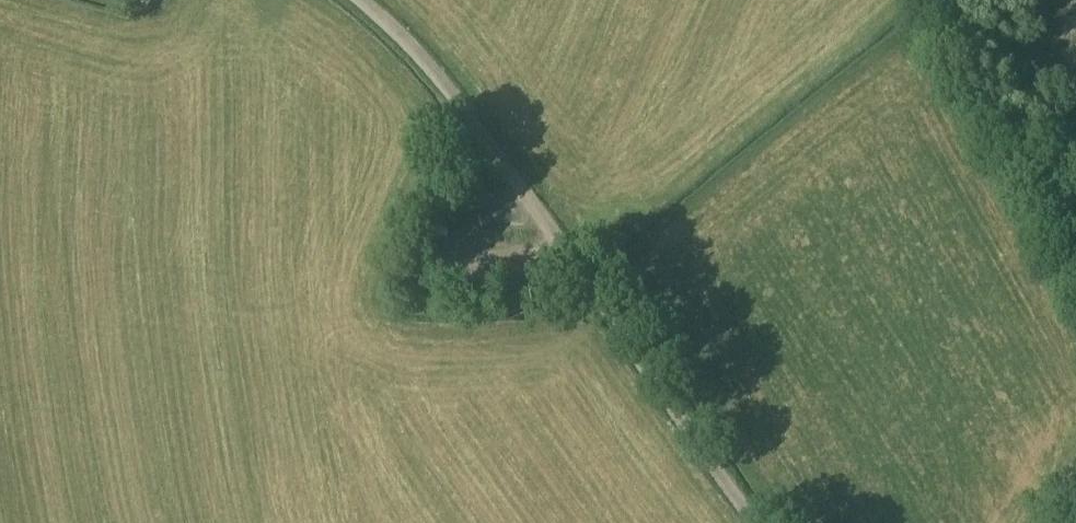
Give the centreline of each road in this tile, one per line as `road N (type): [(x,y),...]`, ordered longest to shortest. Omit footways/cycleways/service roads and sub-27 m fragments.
road 1 (track): [(755,522),(412,40),(357,0)]

